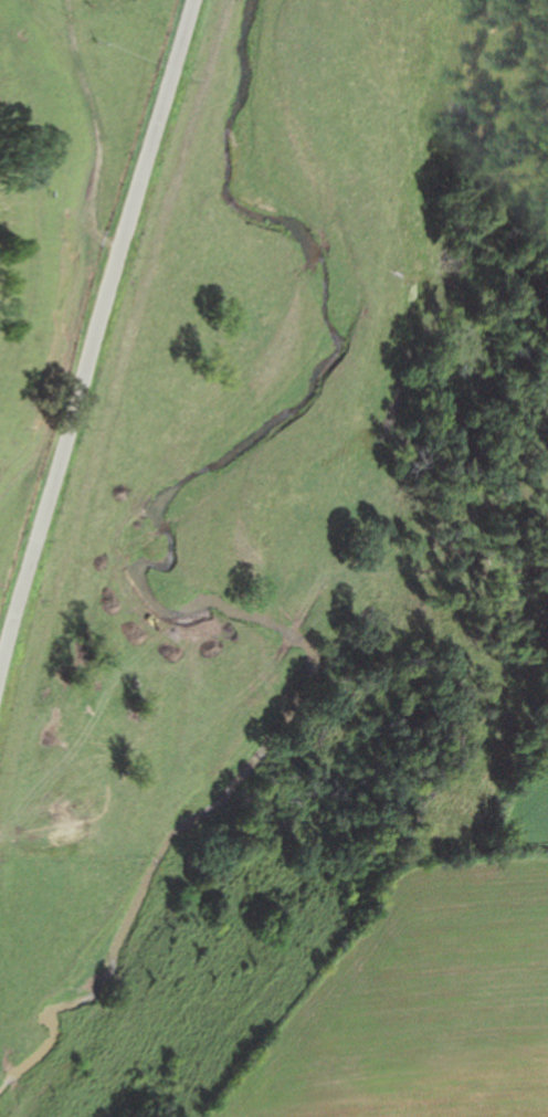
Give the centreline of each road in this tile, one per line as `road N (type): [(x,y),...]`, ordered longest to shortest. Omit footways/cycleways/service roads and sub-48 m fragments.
road 1 (residential): [(187,0),(0,644)]
road 2 (track): [(63,0),(67,53),(96,145),(85,232),(113,250)]

